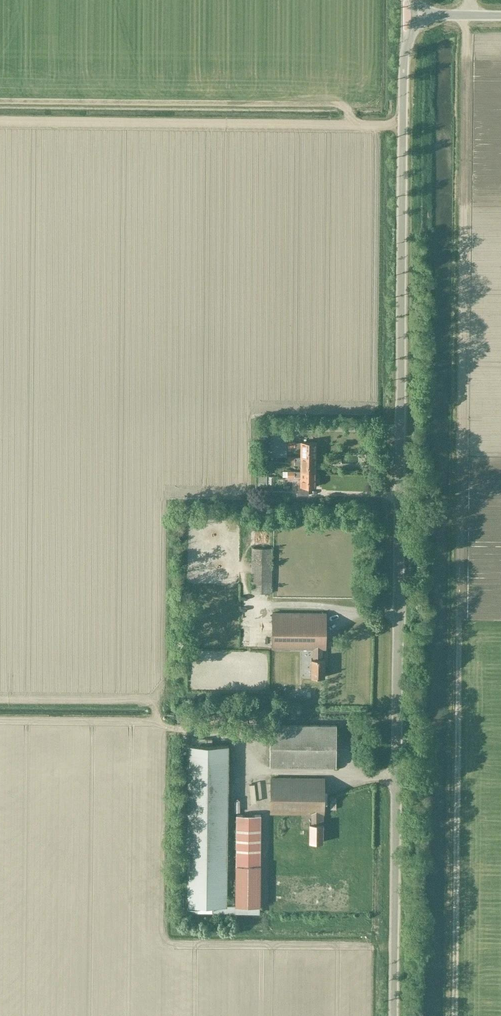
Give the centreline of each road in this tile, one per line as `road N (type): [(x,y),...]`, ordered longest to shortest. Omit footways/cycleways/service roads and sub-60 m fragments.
road 1 (unclassified): [(393,1015),(402,89),(416,15)]

